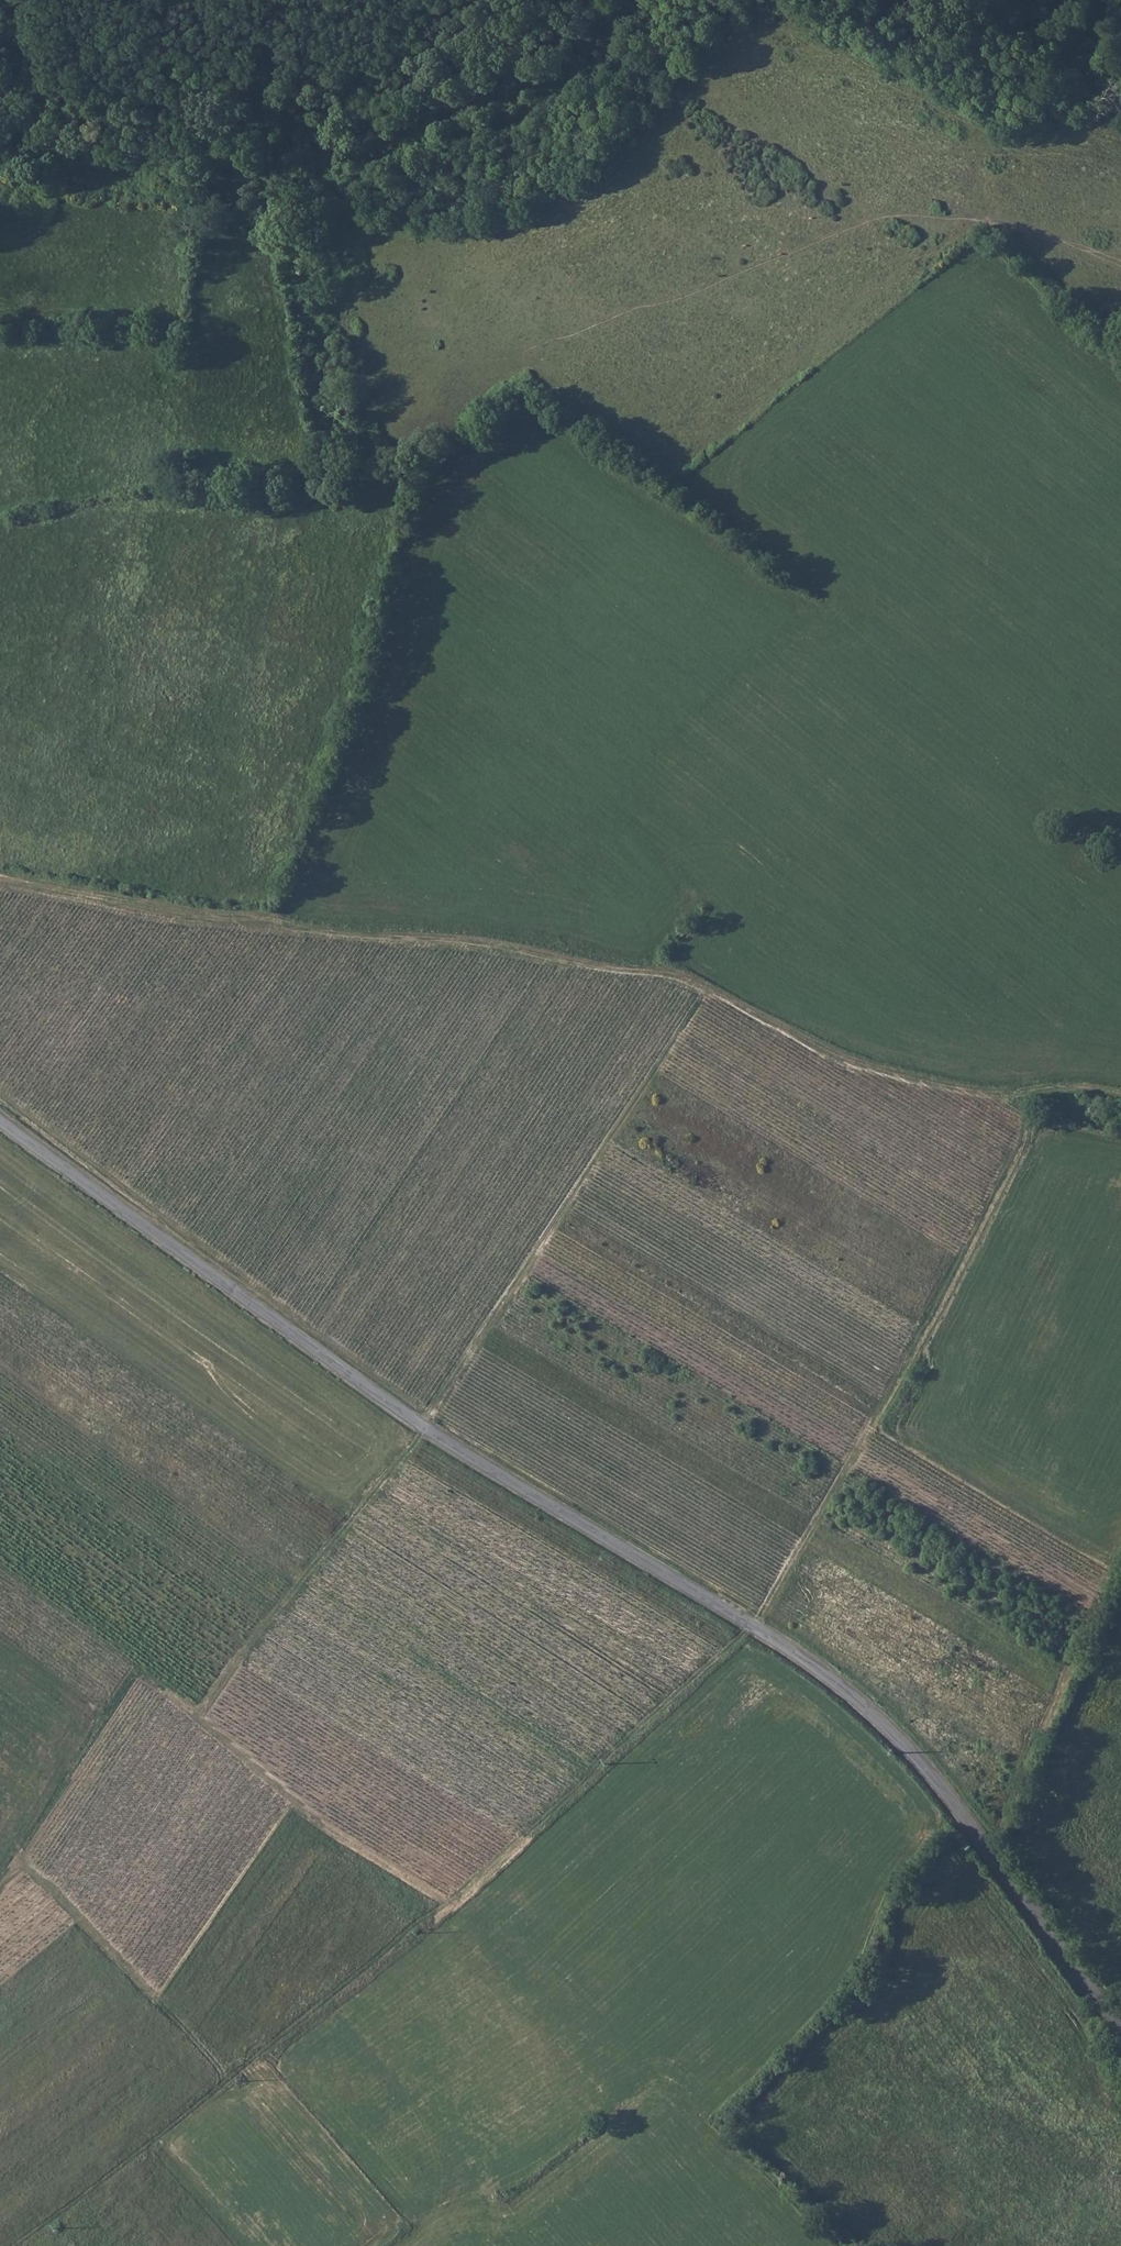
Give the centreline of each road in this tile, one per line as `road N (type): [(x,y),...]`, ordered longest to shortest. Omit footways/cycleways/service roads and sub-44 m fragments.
road 1 (unclassified): [(0,1118),(425,1427),(836,1683),(926,1769),(1120,2027)]
road 2 (track): [(16,2245),(443,1910),(752,1625)]

